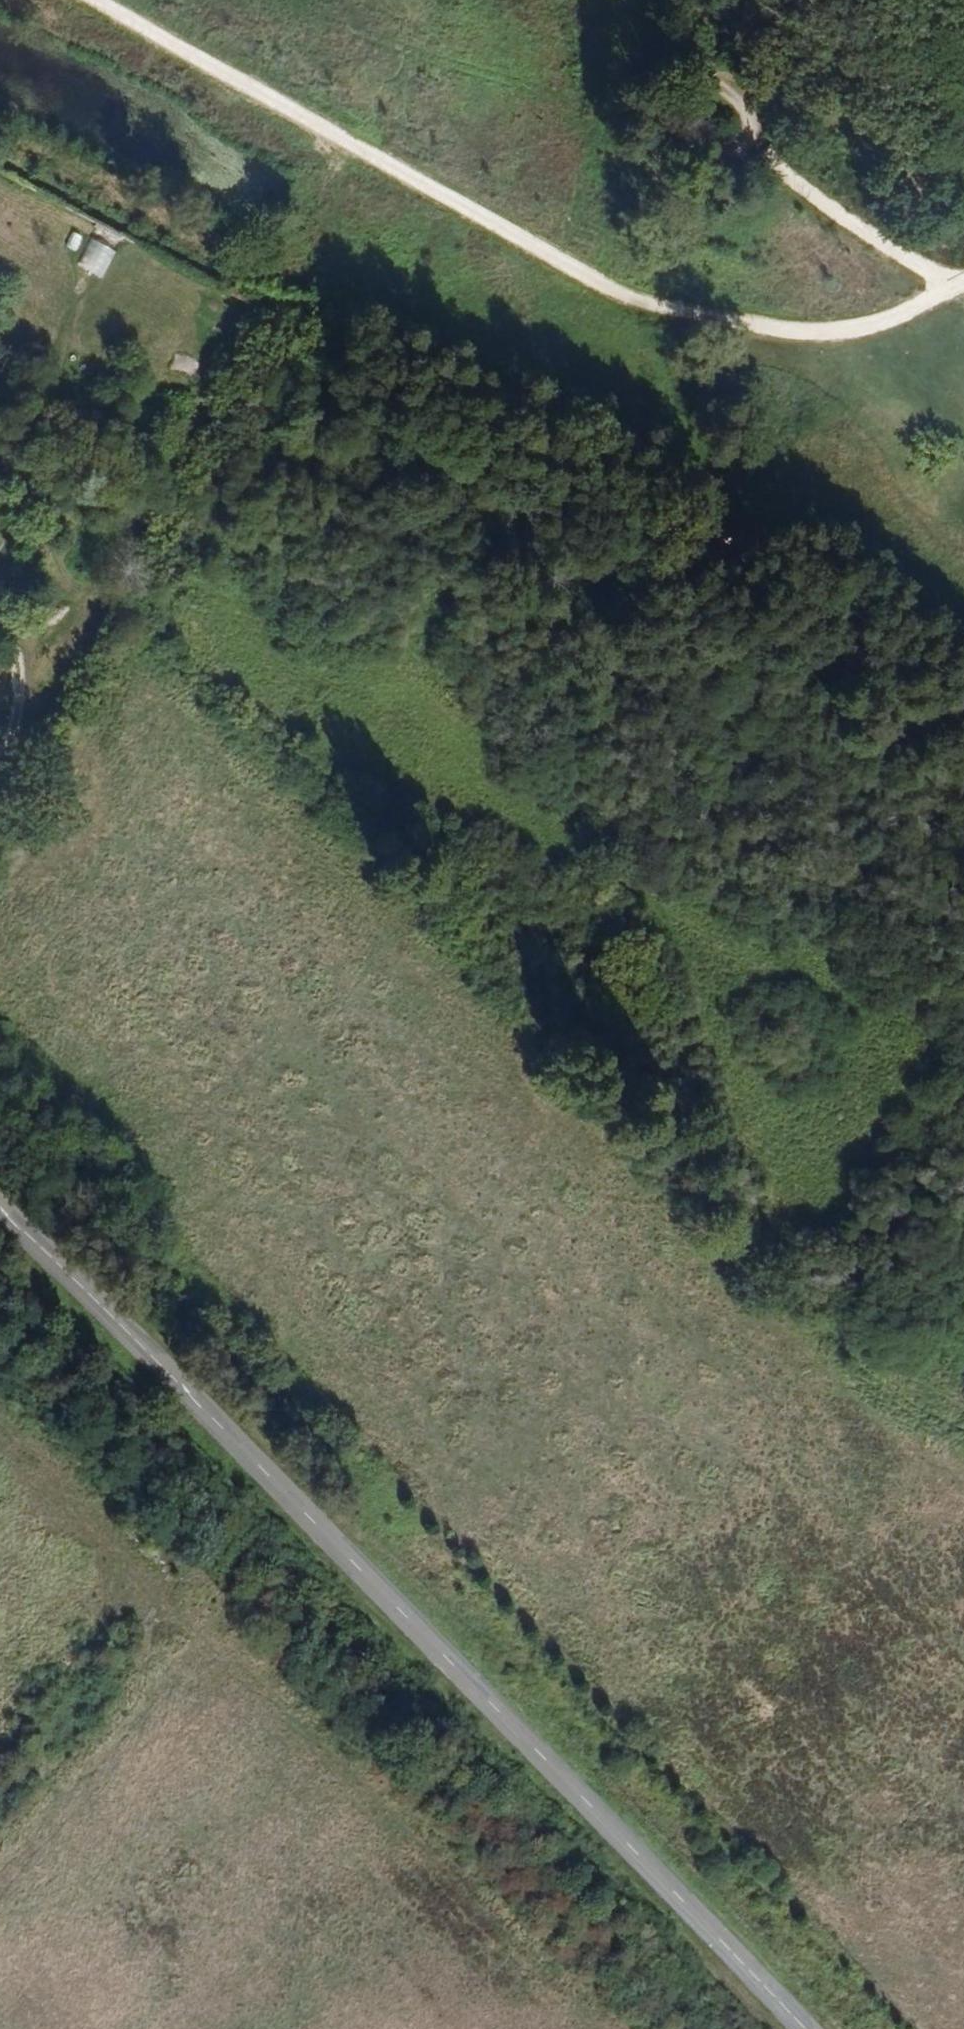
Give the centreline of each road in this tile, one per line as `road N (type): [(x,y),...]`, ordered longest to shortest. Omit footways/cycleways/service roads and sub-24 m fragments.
road 1 (secondary): [(802,2028),(0,1230)]

